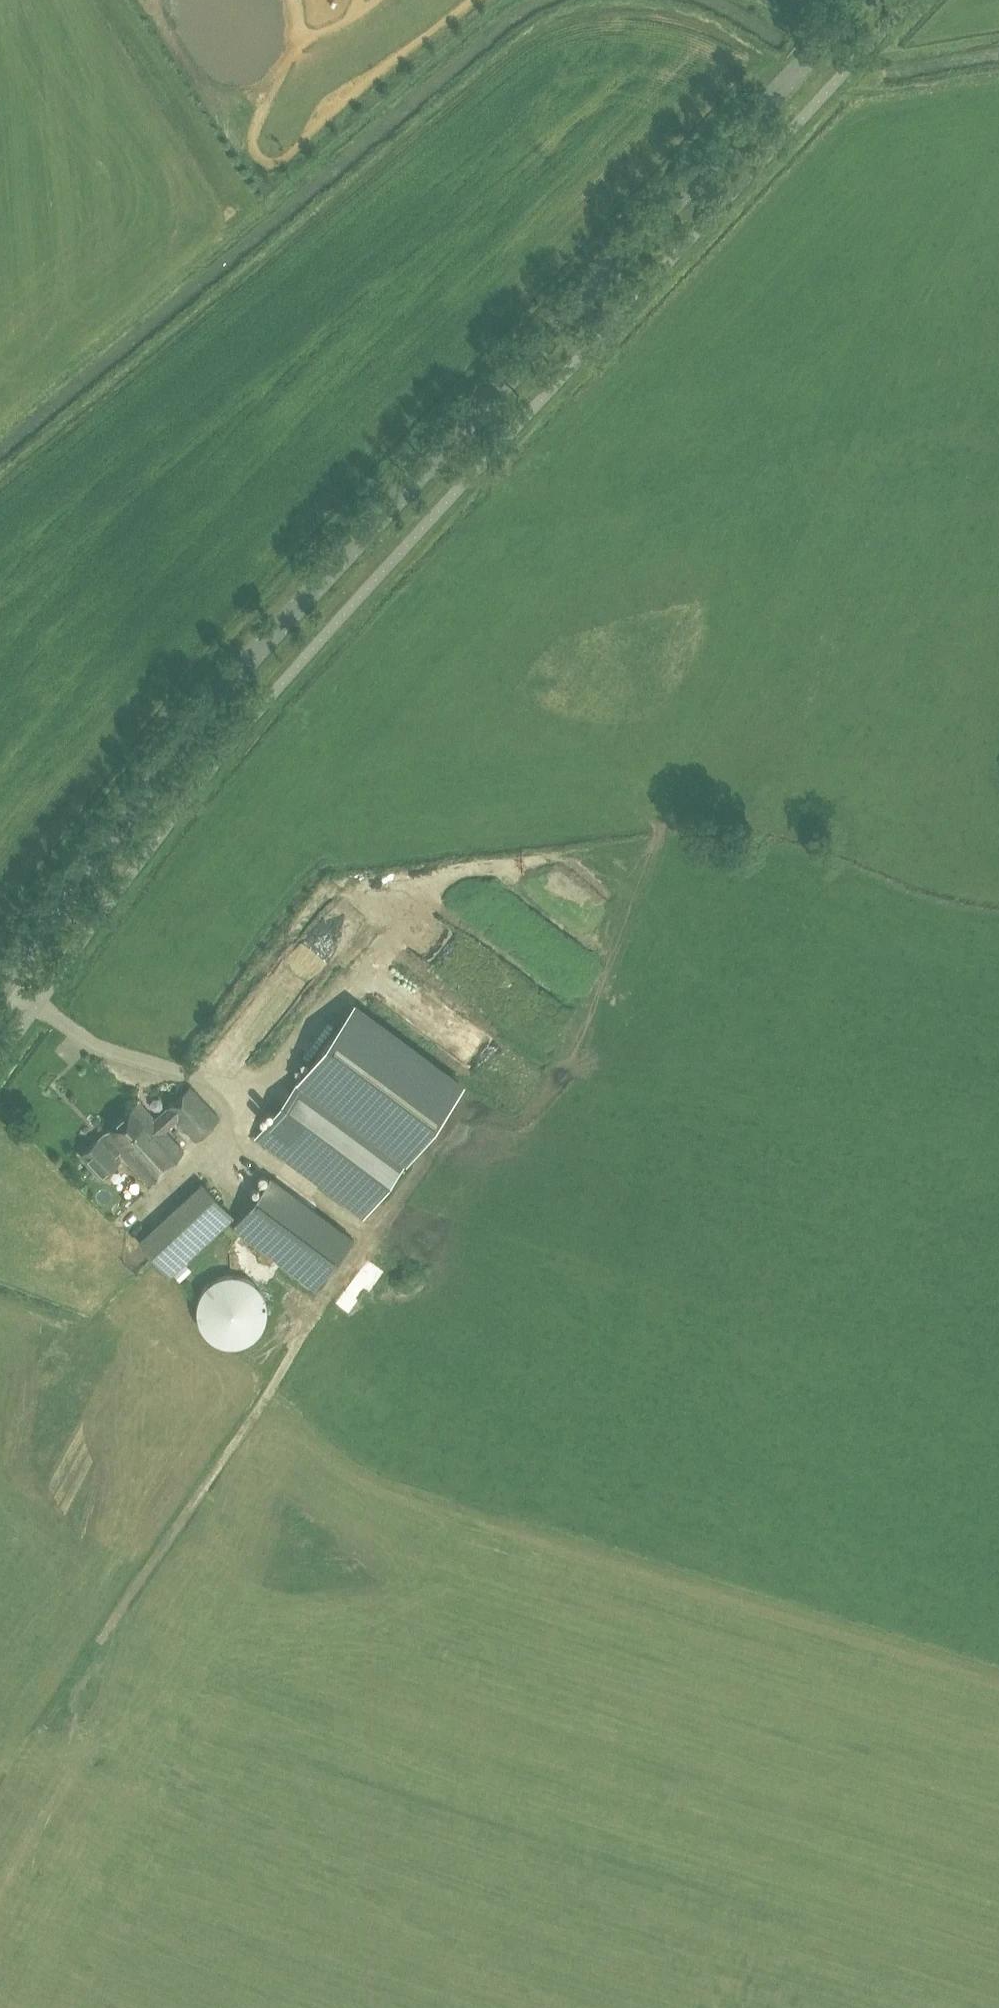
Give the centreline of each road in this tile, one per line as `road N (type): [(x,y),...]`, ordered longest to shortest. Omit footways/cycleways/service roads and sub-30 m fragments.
road 1 (secondary): [(0,1000),(258,650),(864,0)]

